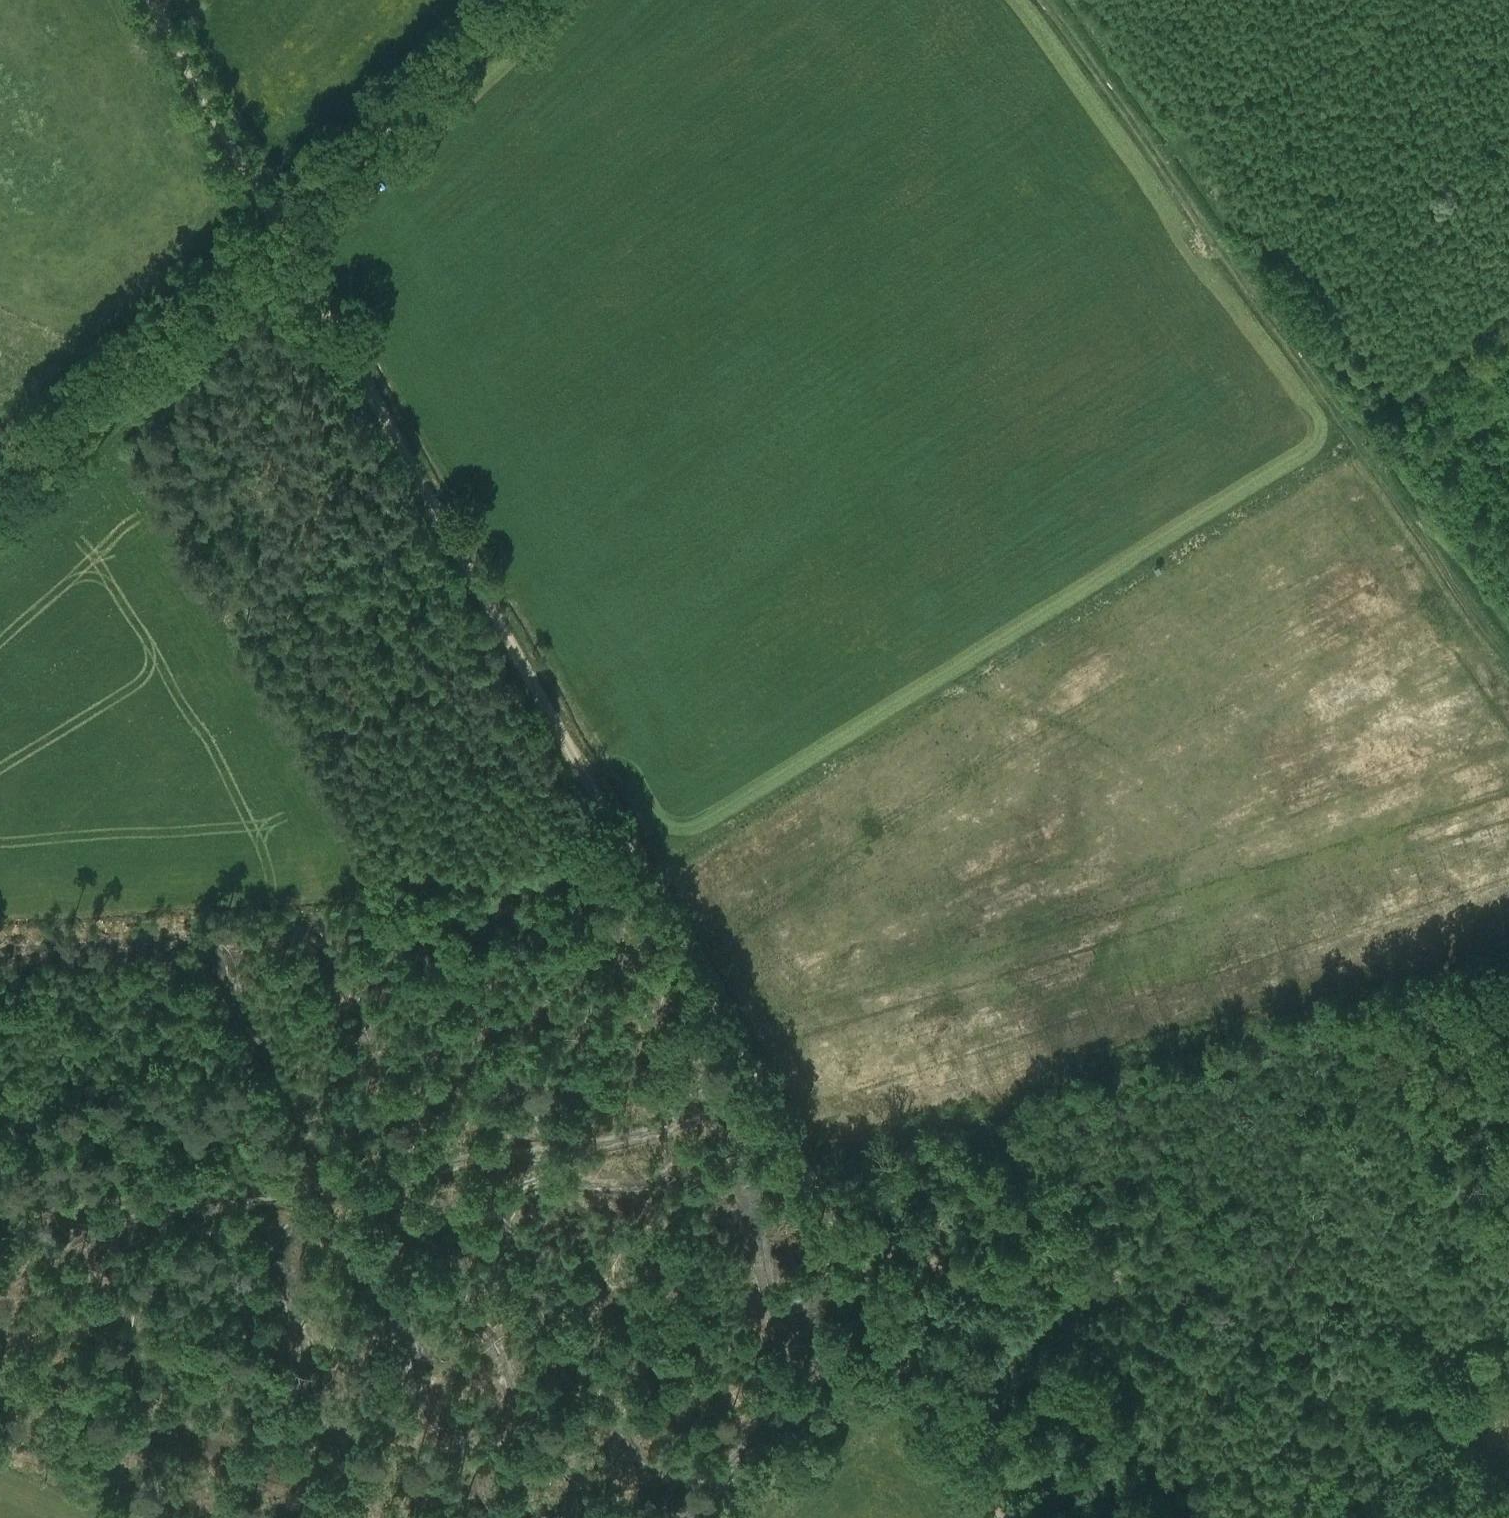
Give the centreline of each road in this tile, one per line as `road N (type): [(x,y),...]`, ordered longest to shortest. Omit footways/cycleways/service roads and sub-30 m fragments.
road 1 (track): [(996,1517),(275,224)]
road 2 (track): [(1053,0),(1508,658)]
road 3 (track): [(275,224),(0,481)]
road 4 (track): [(505,0),(275,224)]
road 5 (track): [(275,224),(150,0)]

